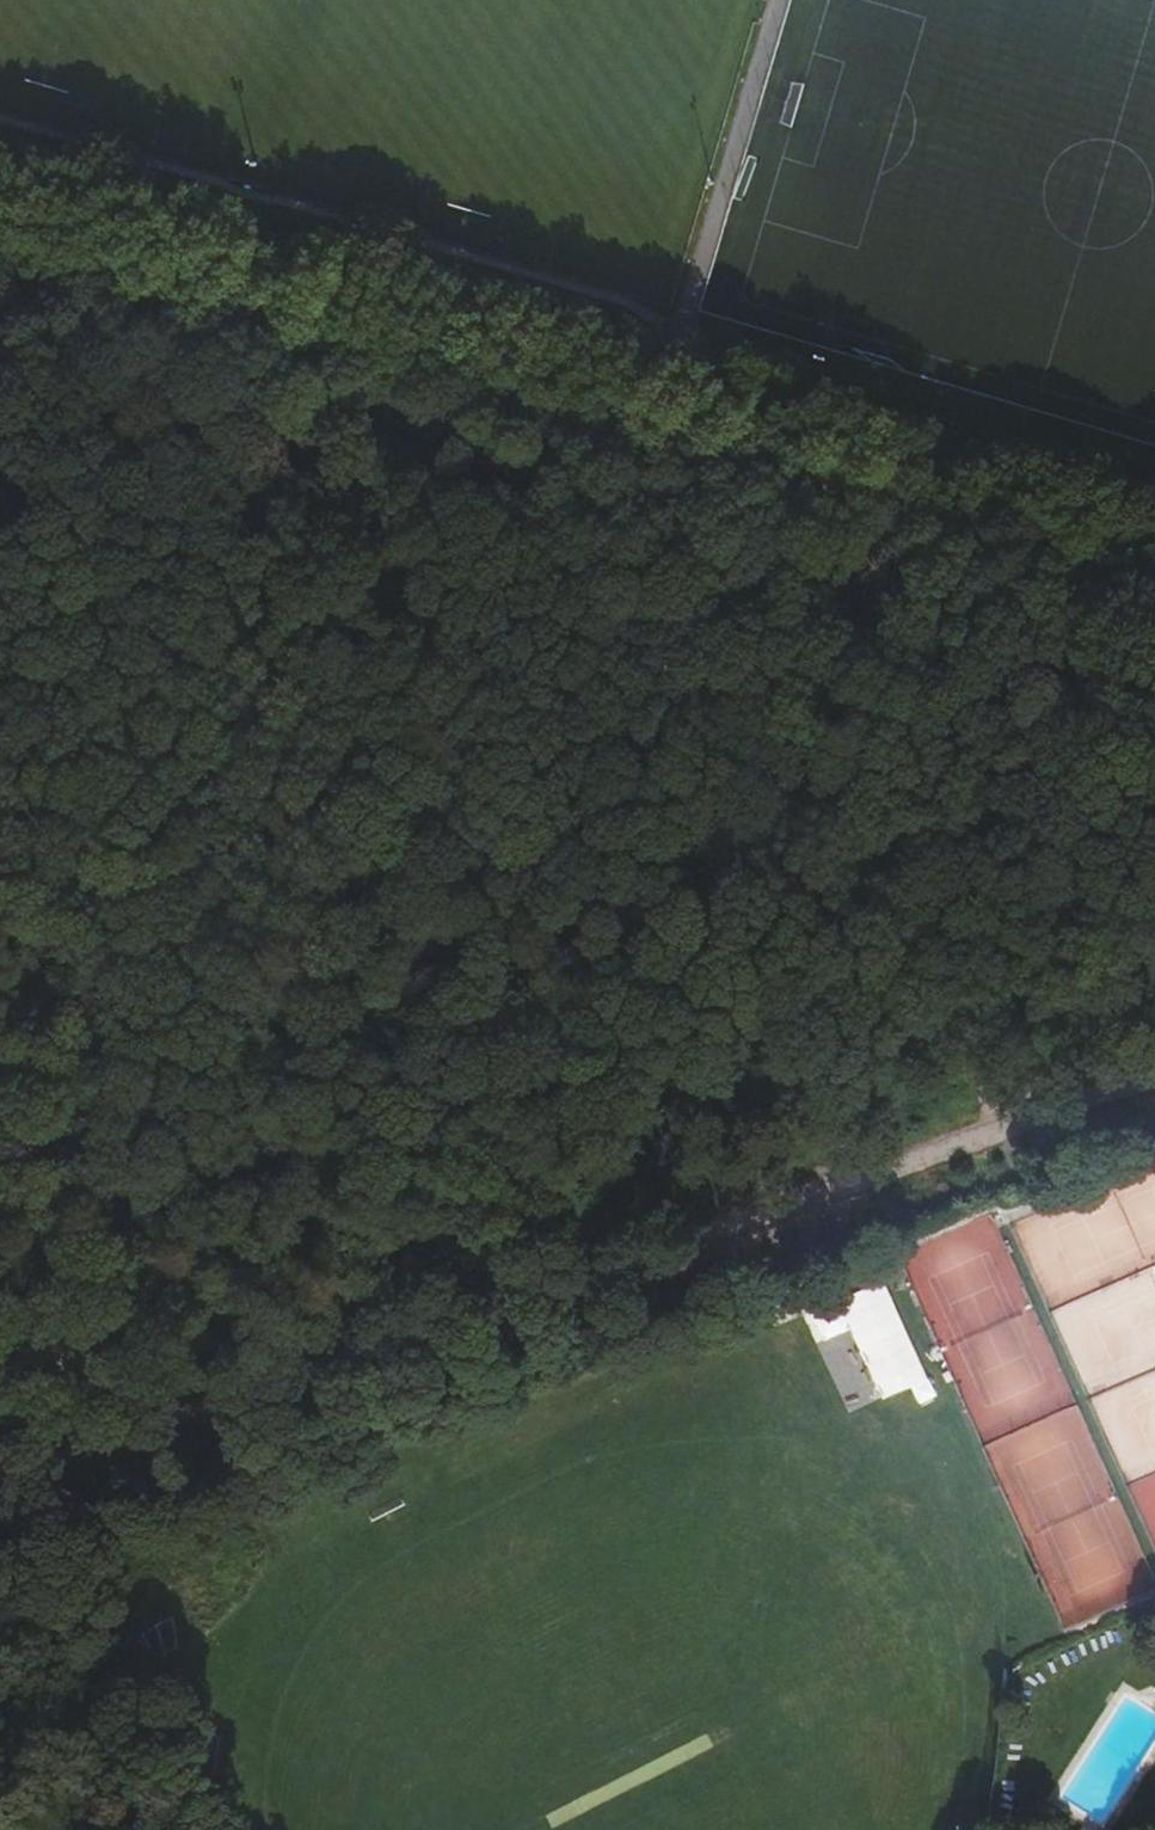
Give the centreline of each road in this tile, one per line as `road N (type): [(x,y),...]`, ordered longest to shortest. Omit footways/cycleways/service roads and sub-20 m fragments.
road 1 (unclassified): [(0,1464),(1154,1078)]
road 2 (track): [(0,214),(1154,582)]
road 3 (track): [(210,1829),(61,1442),(0,1306)]

